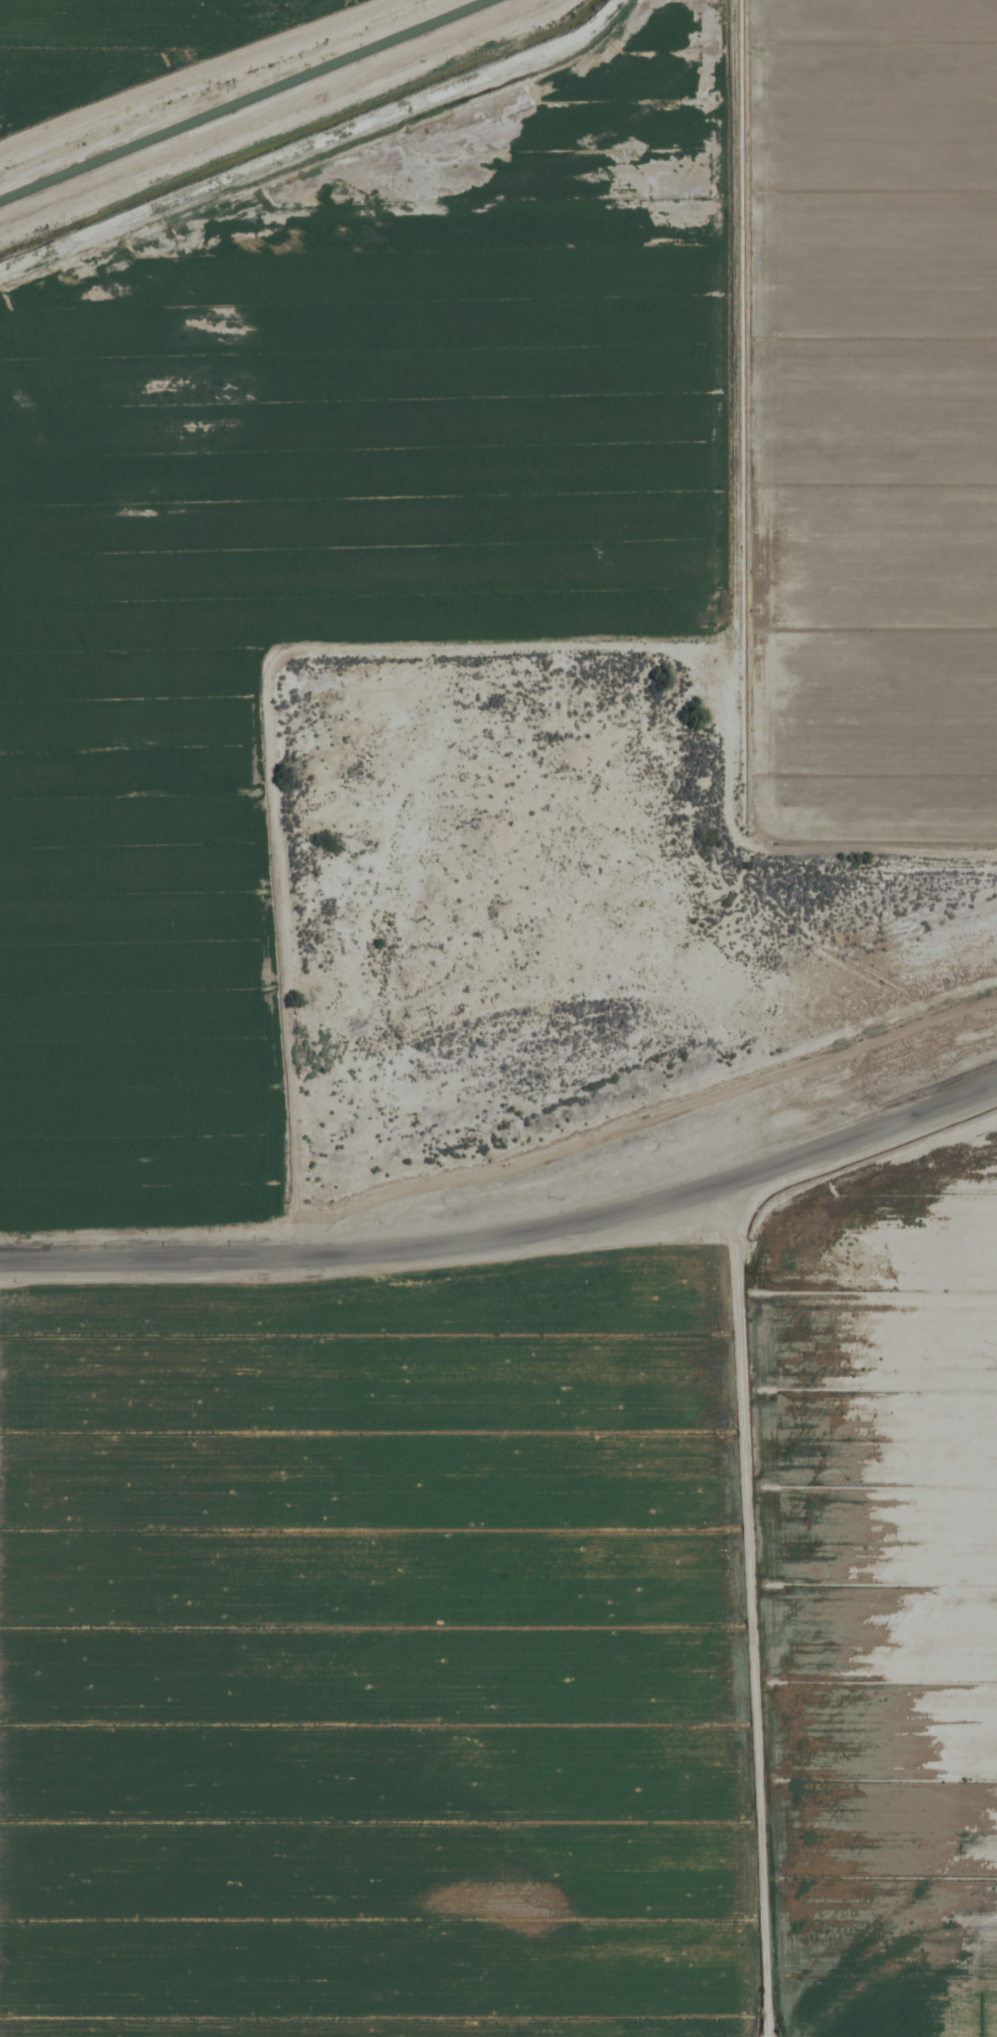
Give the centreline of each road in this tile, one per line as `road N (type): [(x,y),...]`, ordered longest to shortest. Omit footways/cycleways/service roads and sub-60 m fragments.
road 1 (residential): [(0,1262),(575,1233),(996,1105)]

